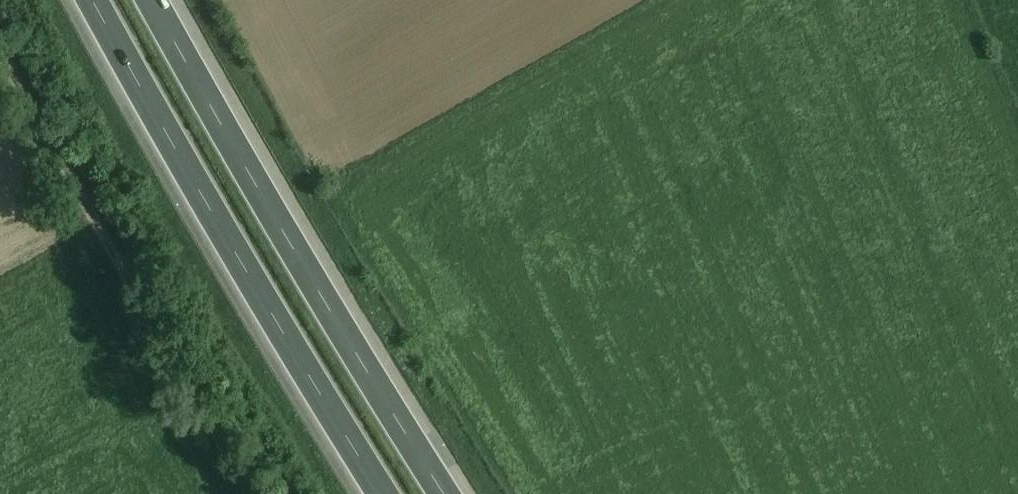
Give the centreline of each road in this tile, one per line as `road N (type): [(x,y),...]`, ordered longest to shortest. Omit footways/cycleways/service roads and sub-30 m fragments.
road 1 (motorway): [(448,493),(160,0)]
road 2 (motorway): [(98,0),(380,493)]
road 3 (track): [(248,493),(0,51)]

